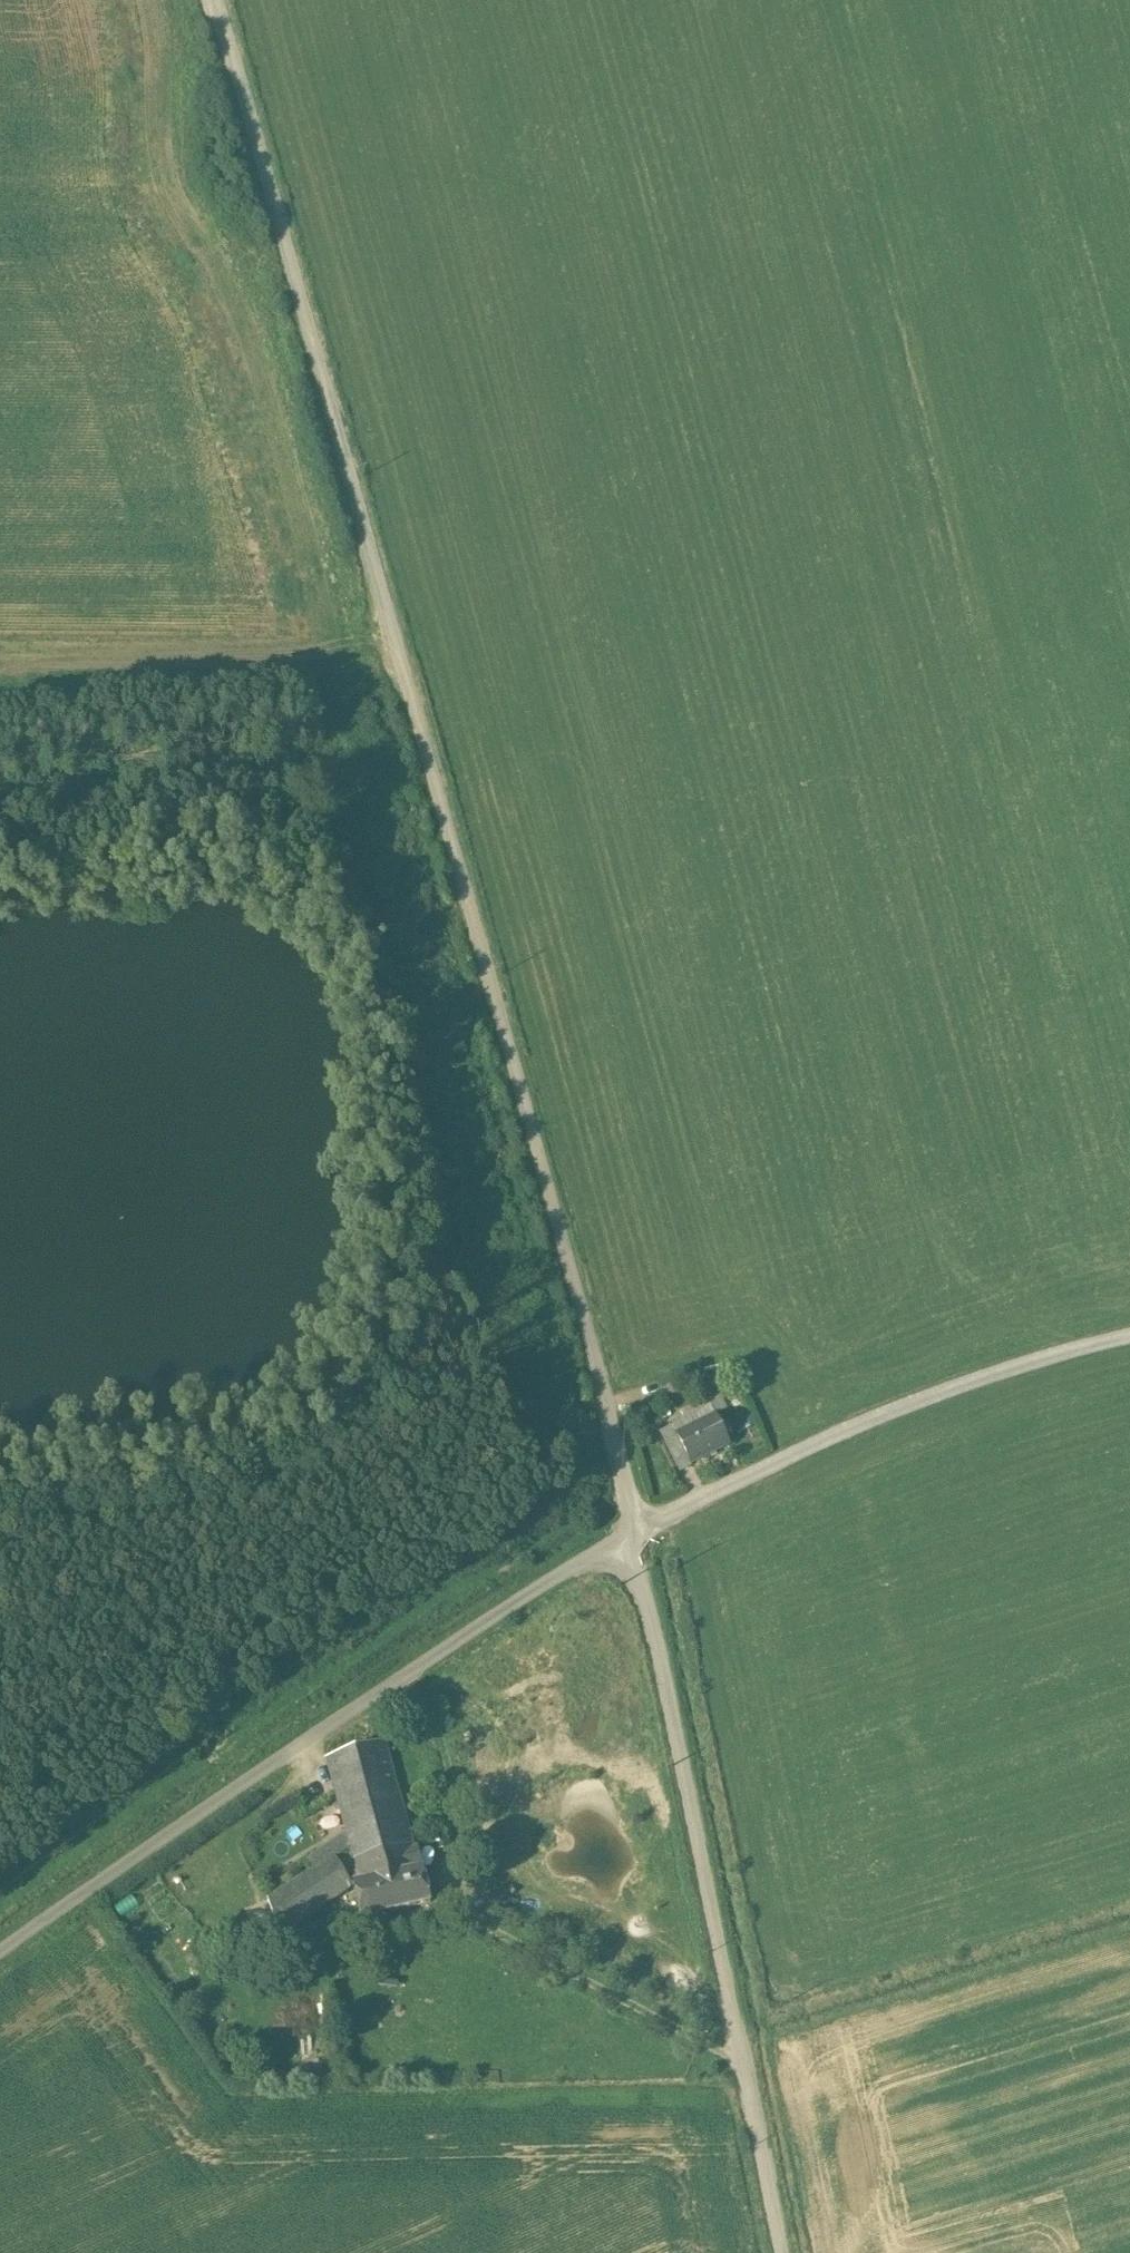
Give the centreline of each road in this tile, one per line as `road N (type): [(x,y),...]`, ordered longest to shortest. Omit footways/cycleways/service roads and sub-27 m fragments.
road 1 (unclassified): [(219,0),(632,1504),(632,1533)]
road 2 (unclassified): [(0,1952),(407,1669),(632,1533)]
road 3 (unclassified): [(632,1533),(785,2252)]

